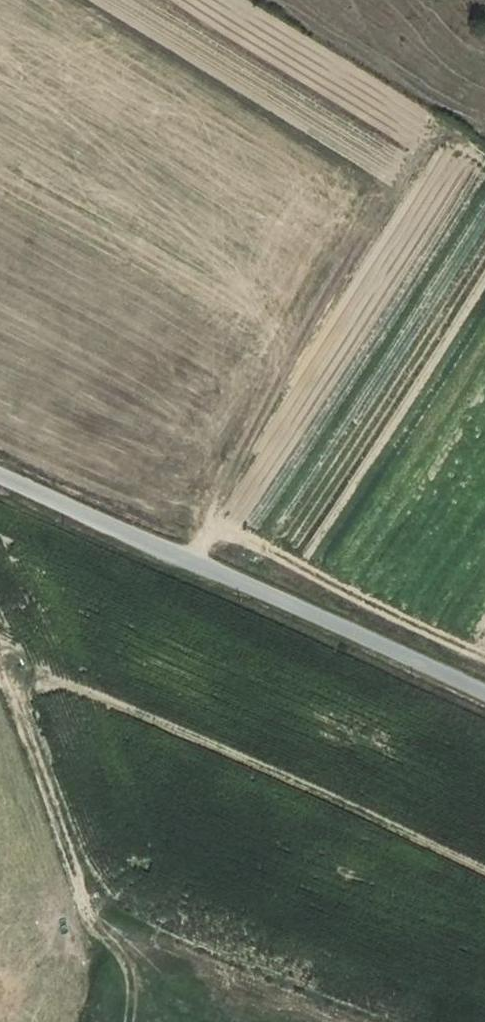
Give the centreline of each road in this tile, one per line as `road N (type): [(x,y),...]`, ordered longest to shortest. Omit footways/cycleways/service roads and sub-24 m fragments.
road 1 (residential): [(0,477),(484,695)]
road 2 (track): [(60,0),(484,262)]
road 3 (track): [(375,194),(225,482),(216,522),(185,562)]
road 4 (track): [(0,672),(91,908),(132,990),(133,1021)]
road 5 (track): [(484,656),(216,522)]

